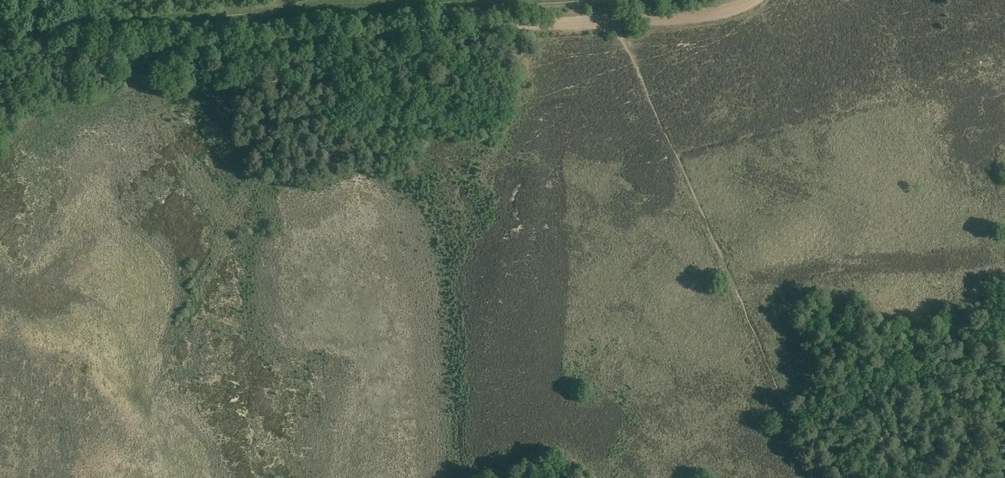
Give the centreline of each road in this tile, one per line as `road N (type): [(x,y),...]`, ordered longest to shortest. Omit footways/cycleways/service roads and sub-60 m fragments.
road 1 (track): [(0,56),(614,22)]
road 2 (track): [(614,22),(711,13),(744,0)]

